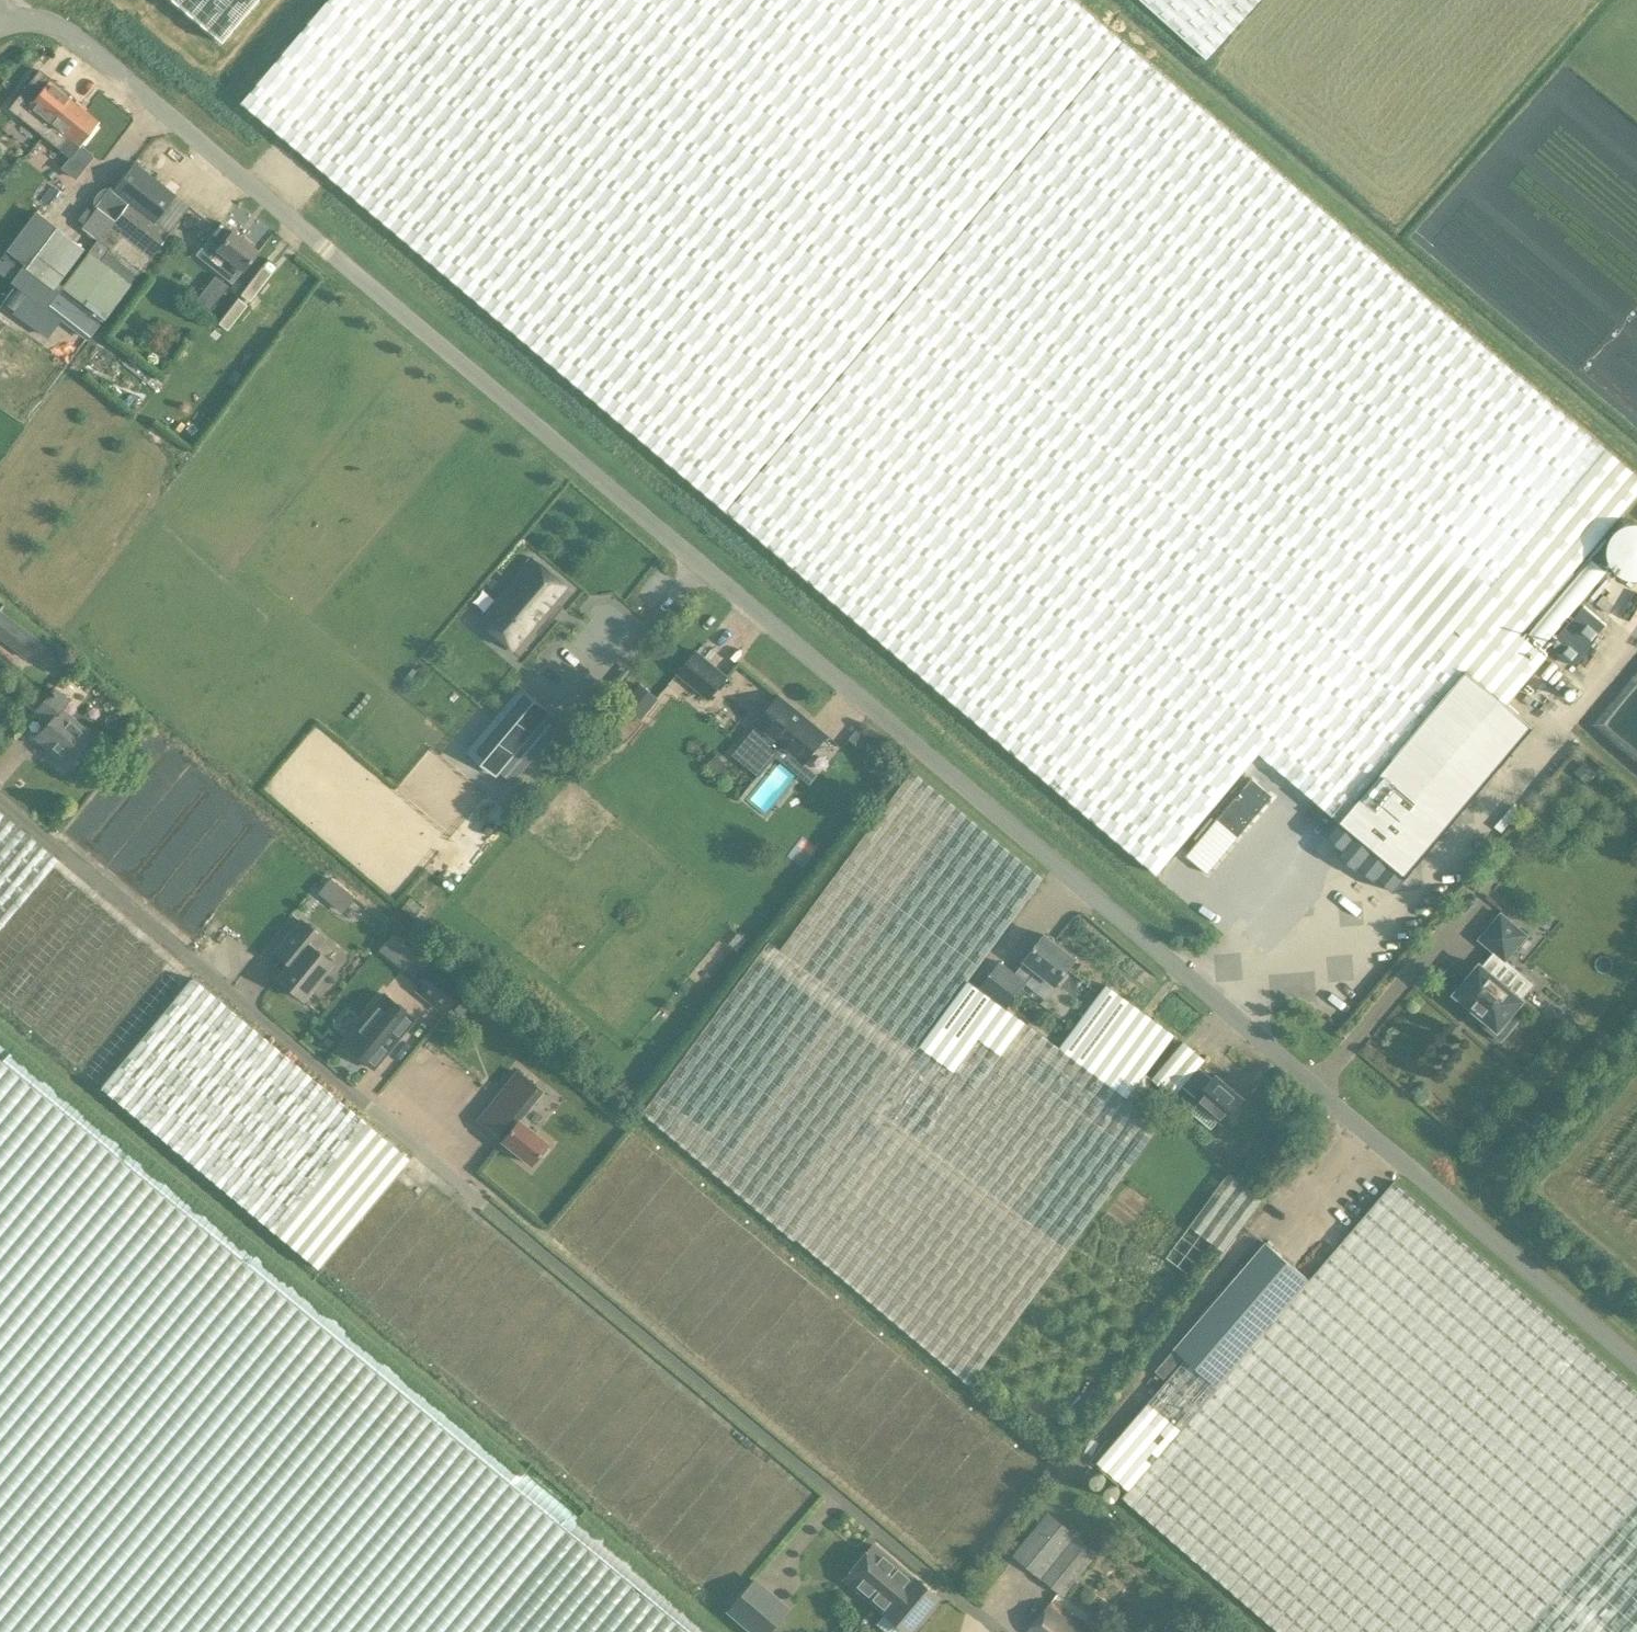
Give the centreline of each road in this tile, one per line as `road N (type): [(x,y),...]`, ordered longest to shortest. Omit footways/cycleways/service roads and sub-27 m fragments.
road 1 (unclassified): [(1636,1359),(84,57),(41,30),(6,19),(0,24)]
road 2 (unclassified): [(994,1631),(0,809)]

